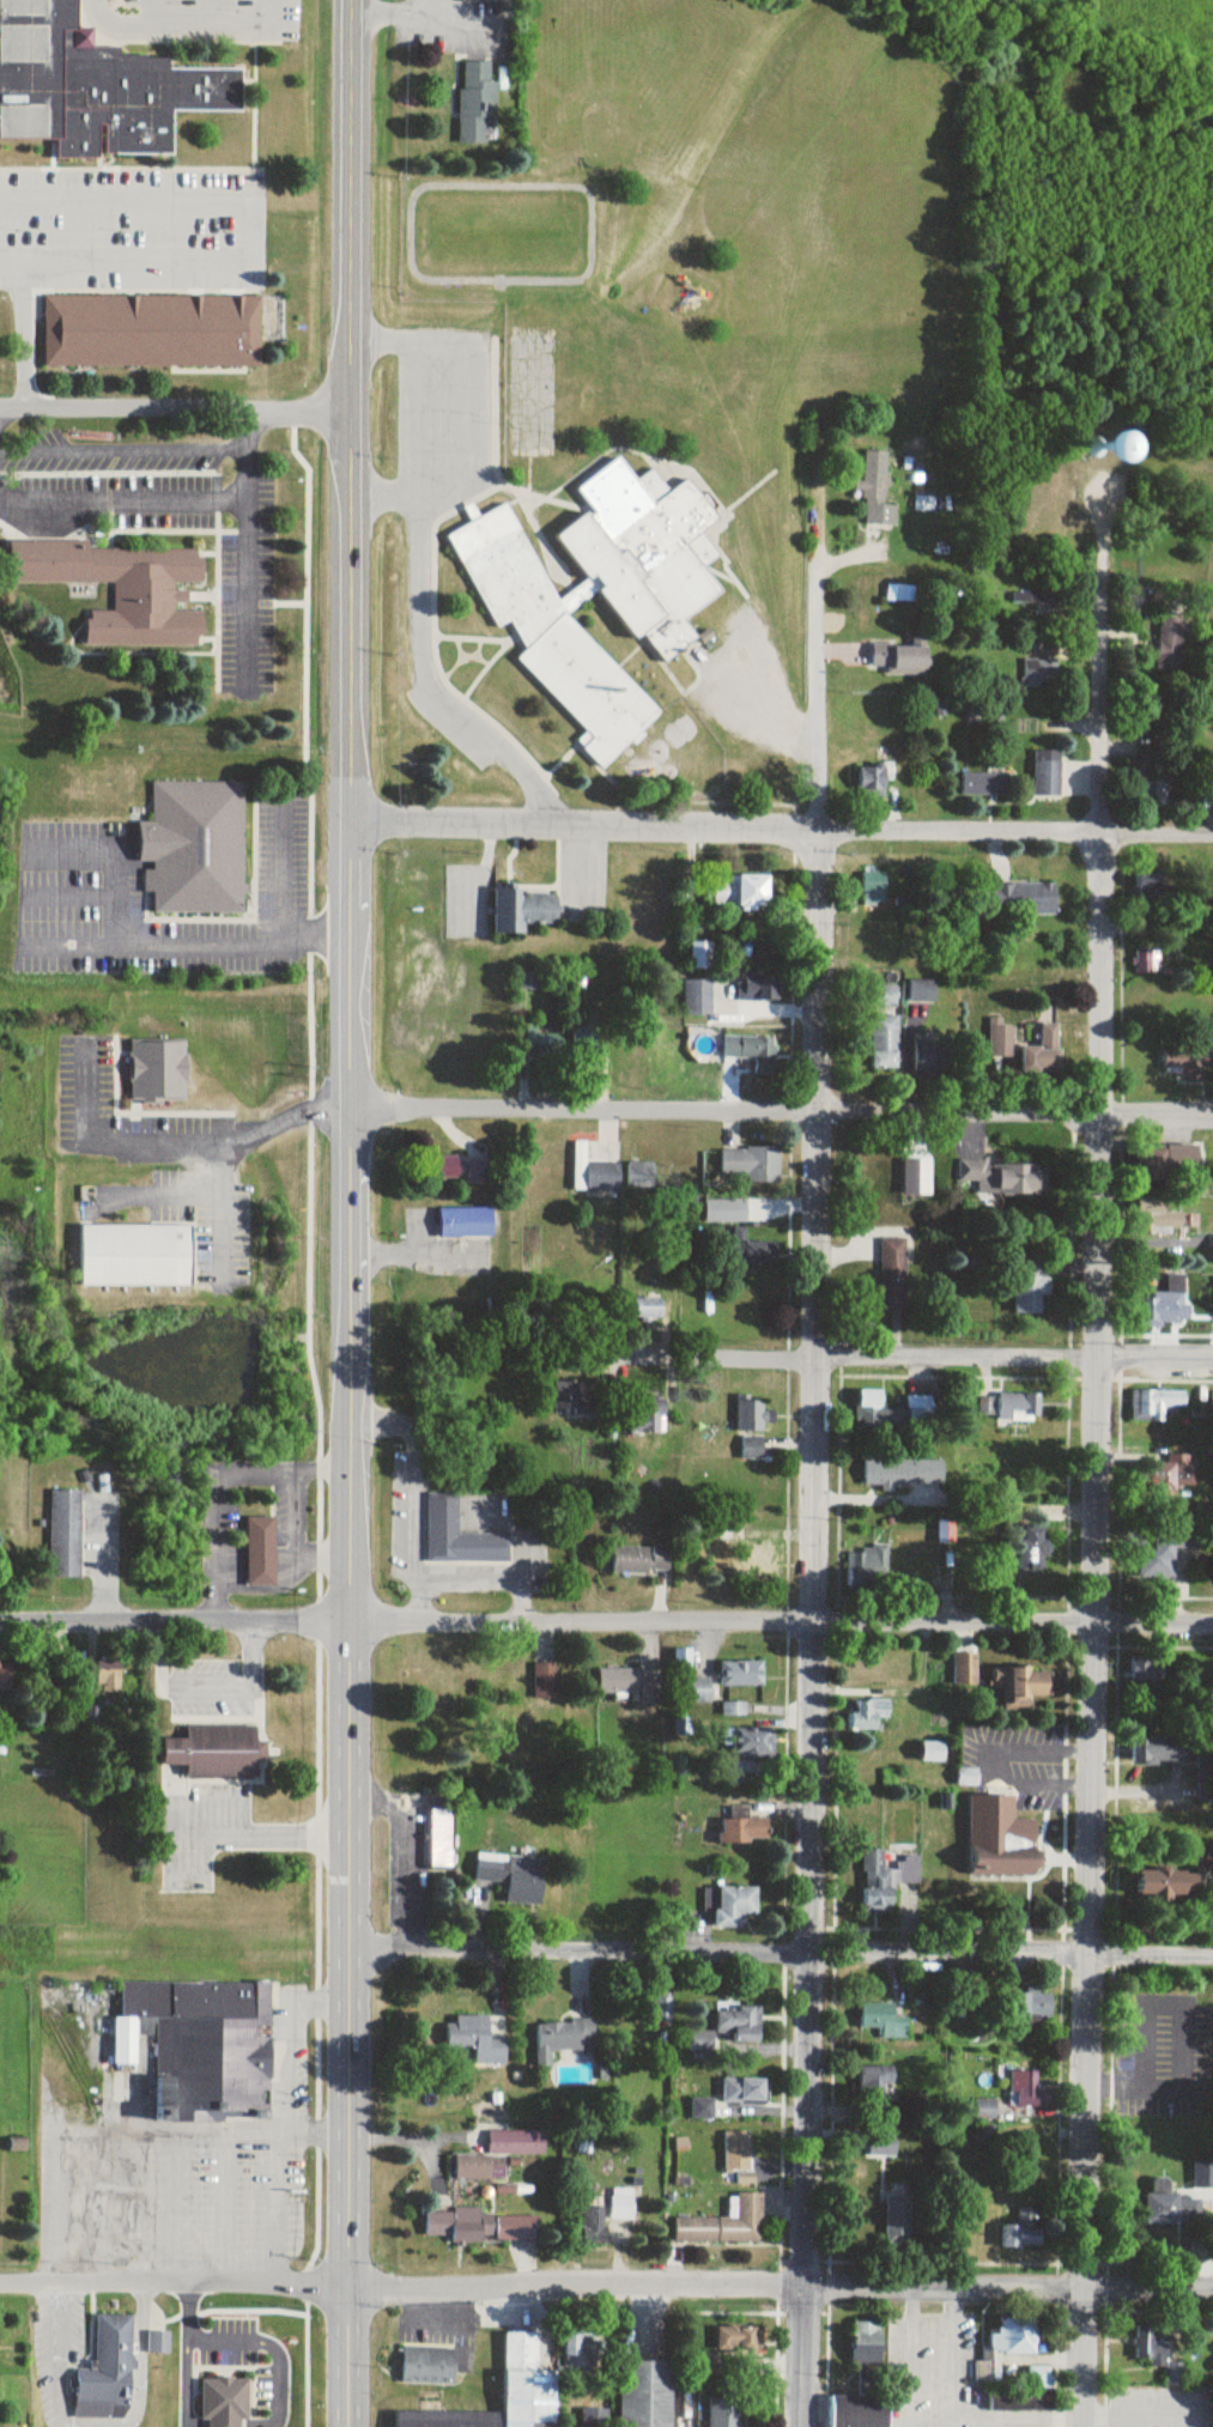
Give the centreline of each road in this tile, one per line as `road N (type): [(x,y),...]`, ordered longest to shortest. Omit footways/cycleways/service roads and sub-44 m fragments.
road 1 (secondary): [(349,2426),(350,0)]
road 2 (residential): [(1078,2426),(1104,1116),(1106,502)]
road 3 (residential): [(802,2426),(815,1620),(819,574)]
road 4 (residential): [(0,1623),(1093,1624)]
road 5 (residential): [(0,1946),(1091,1958)]
road 6 (residential): [(1080,2283),(0,2286)]
road 7 (residential): [(1104,1116),(348,1099)]
road 8 (residential): [(1100,835),(351,823)]
road 9 (residential): [(1099,1358),(613,1355)]
road 10 (residential): [(348,419),(0,414)]
road 11 (residential): [(1212,2286),(1080,2283)]
road 12 (residential): [(1091,1958),(1212,1959)]

